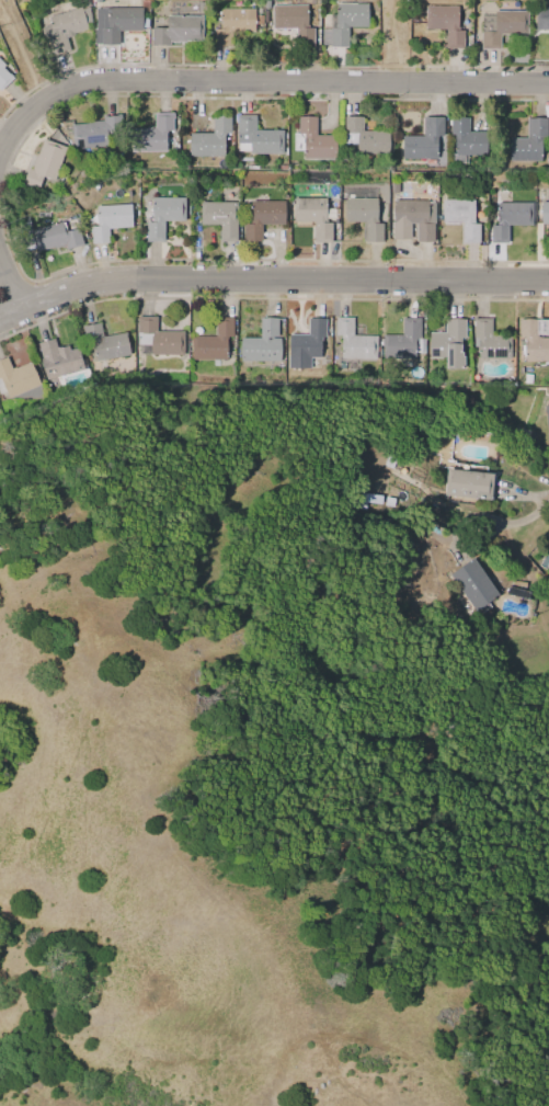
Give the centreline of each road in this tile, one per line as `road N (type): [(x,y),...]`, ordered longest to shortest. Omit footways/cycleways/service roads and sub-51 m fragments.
road 1 (residential): [(548,81),(85,80),(45,98),(0,151)]
road 2 (residential): [(548,282),(131,278),(70,287),(0,313)]

